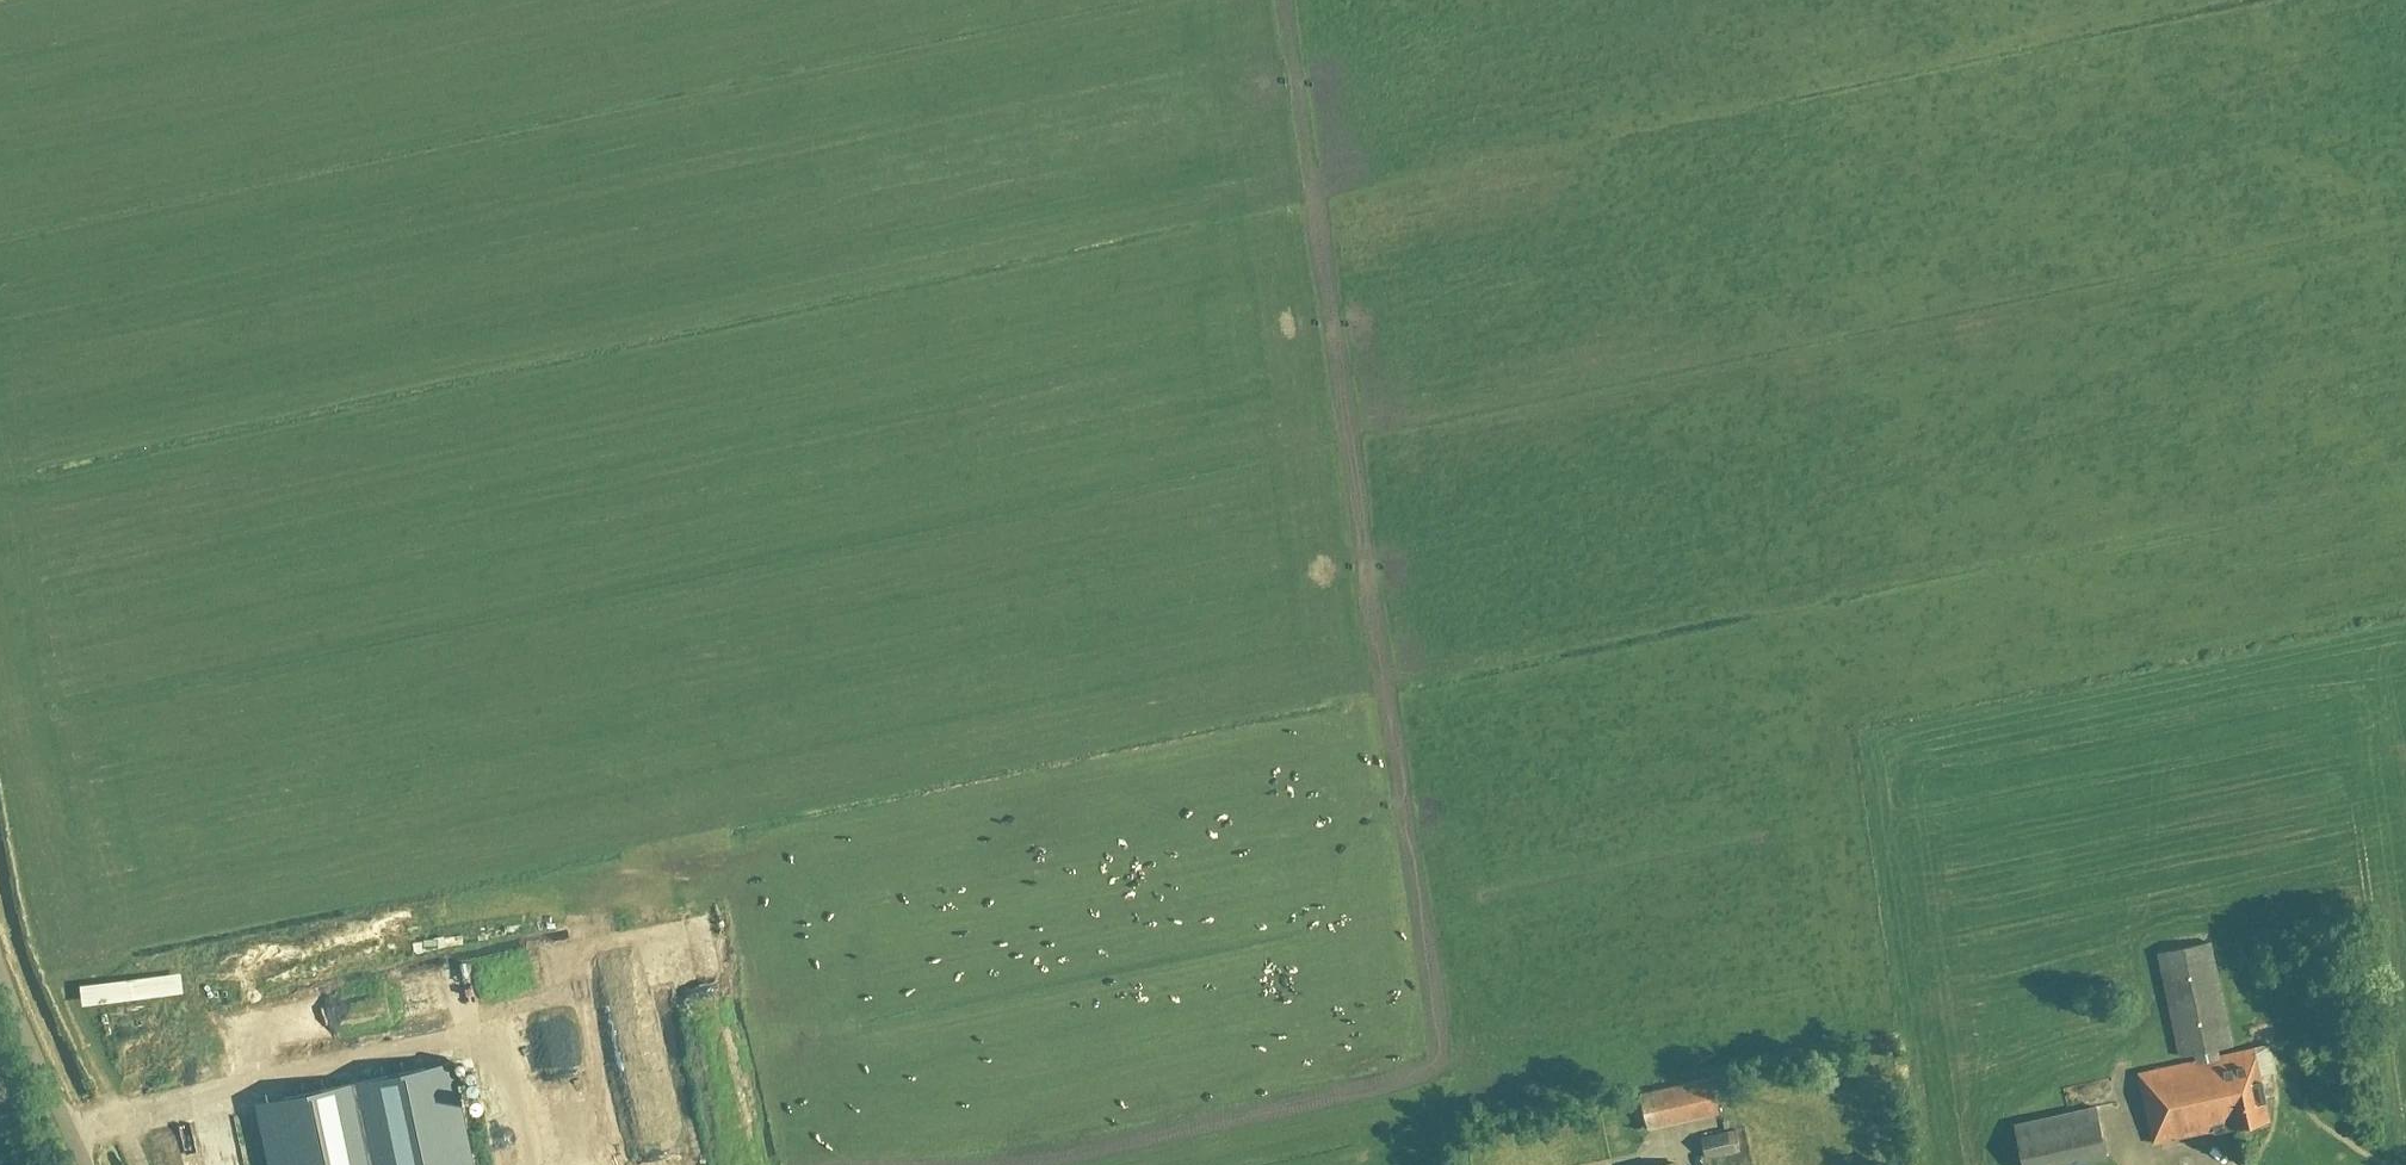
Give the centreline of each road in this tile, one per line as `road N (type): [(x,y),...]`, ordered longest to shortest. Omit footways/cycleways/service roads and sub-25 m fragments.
road 1 (unclassified): [(94,1164),(0,942)]

